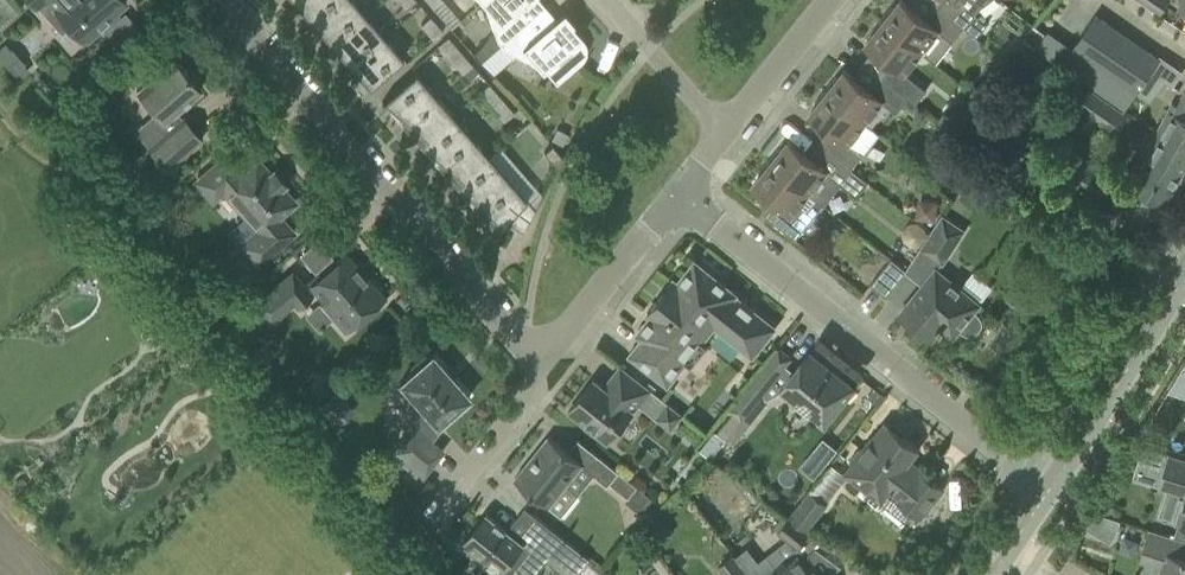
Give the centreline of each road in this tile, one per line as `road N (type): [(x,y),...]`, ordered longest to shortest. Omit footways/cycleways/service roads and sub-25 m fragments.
road 1 (residential): [(537,361),(219,0)]
road 2 (residential): [(1050,488),(674,196)]
road 3 (secondary): [(1050,488),(1184,272)]
road 4 (residential): [(537,361),(674,196)]
road 5 (residential): [(436,514),(528,398),(537,361)]
road 6 (residential): [(725,128),(611,0)]
road 7 (residential): [(725,128),(825,0)]

